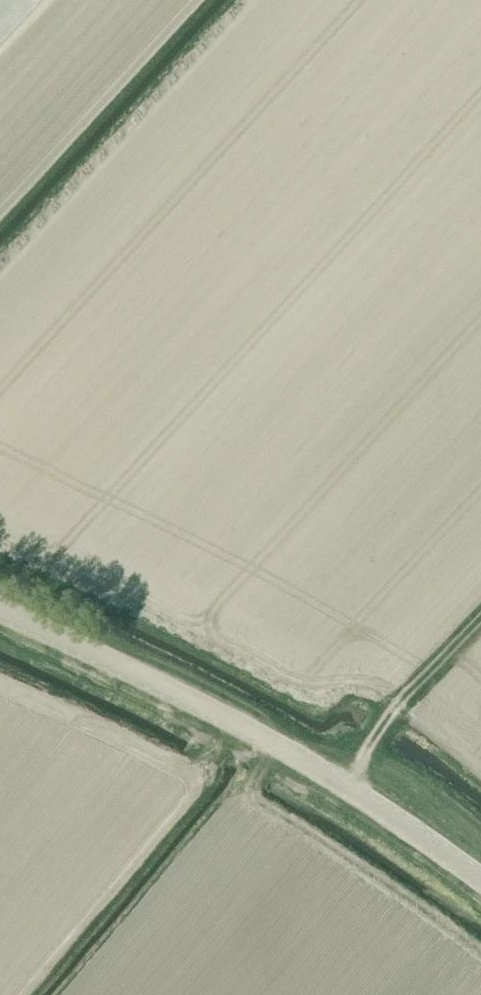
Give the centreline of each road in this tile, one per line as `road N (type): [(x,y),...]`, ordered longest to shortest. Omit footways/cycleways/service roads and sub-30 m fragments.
road 1 (tertiary): [(480,881),(293,759),(0,611)]

